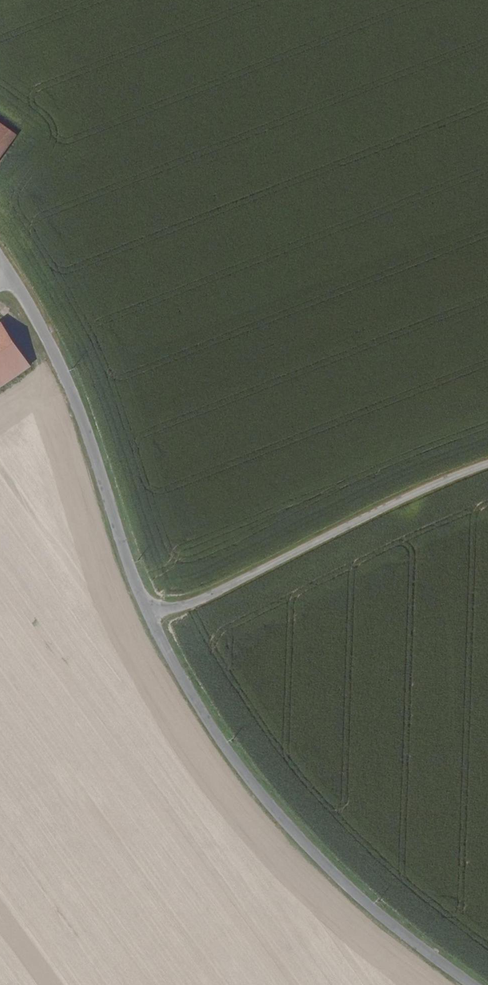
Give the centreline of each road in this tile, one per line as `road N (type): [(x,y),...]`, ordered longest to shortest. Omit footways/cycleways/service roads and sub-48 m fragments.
road 1 (unclassified): [(149,617),(262,796),(361,900),(471,984)]
road 2 (unclassified): [(149,617),(487,467)]
road 3 (unclassified): [(53,355),(149,617)]

